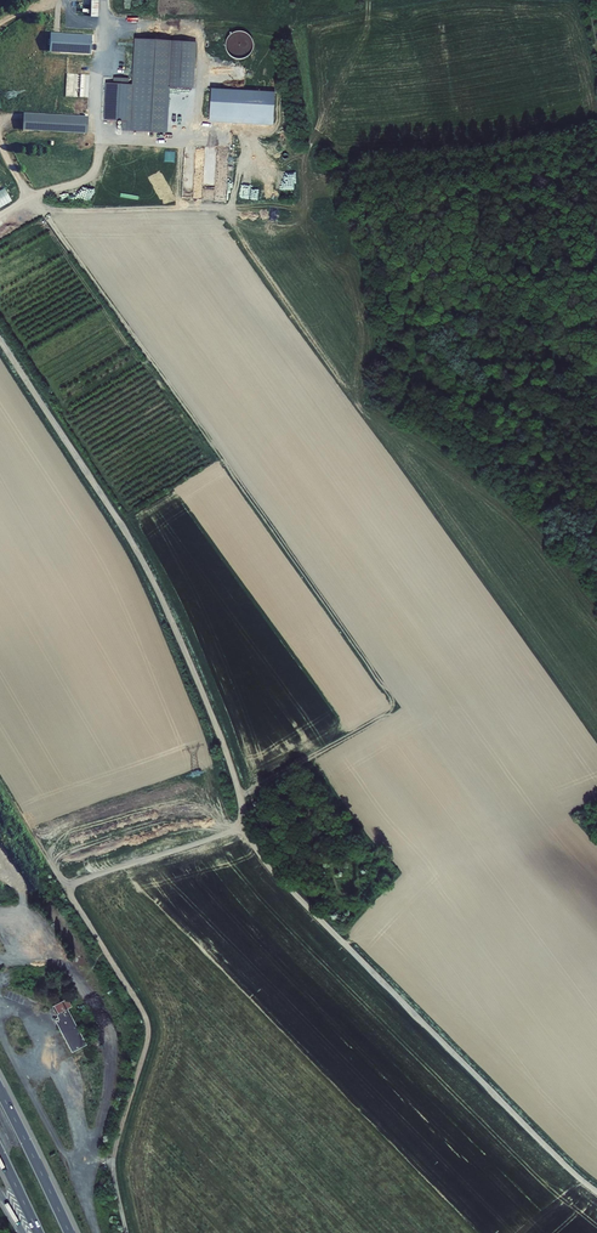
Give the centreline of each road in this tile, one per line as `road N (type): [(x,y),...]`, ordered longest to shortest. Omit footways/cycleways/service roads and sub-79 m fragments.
road 1 (track): [(238,792),(394,705),(42,208),(298,204),(302,162),(229,130)]
road 2 (track): [(124,1232),(110,1169),(154,1031),(68,884),(244,827)]
road 3 (track): [(0,341),(149,574),(226,751),(244,827)]
road 4 (track): [(596,1192),(278,876),(244,827)]
road 5 (motorway): [(70,1232),(0,1091)]

